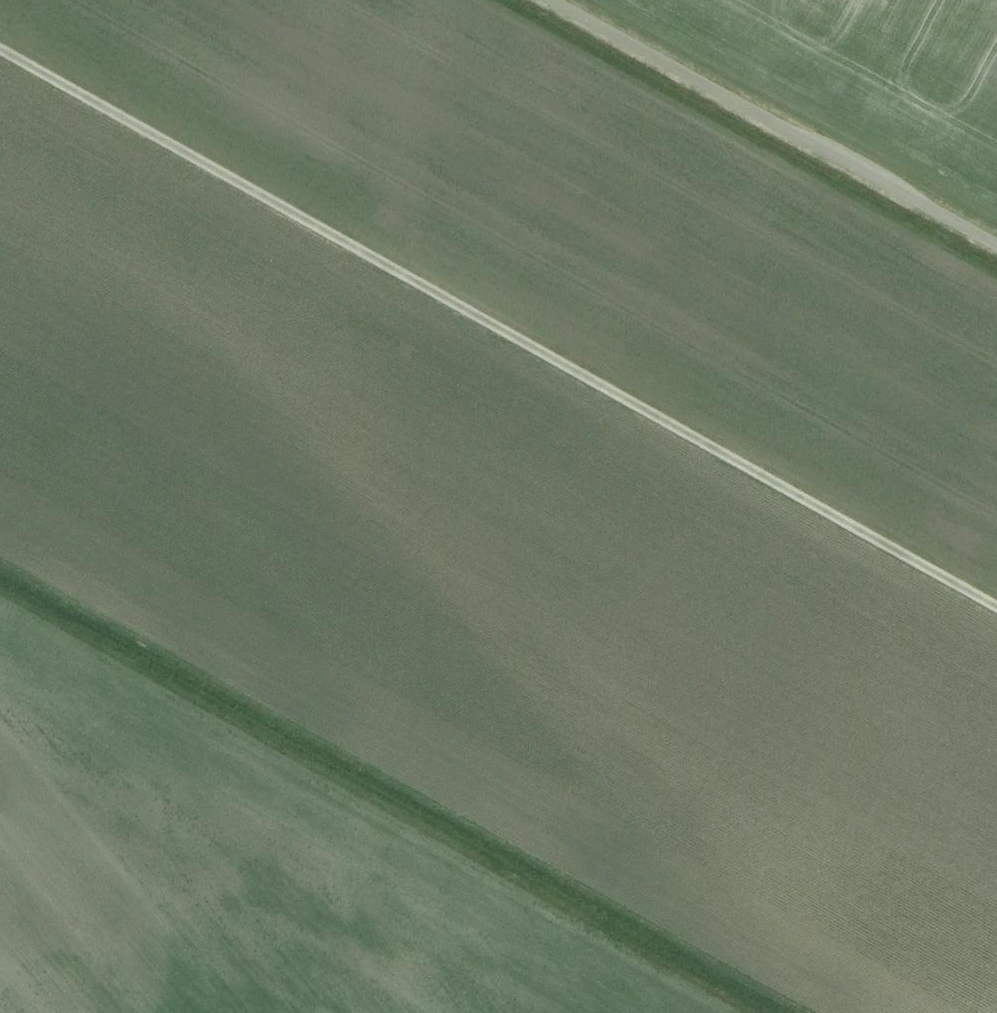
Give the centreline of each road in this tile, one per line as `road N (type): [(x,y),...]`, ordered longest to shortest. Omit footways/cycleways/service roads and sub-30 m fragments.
road 1 (unclassified): [(996,248),(546,0)]

